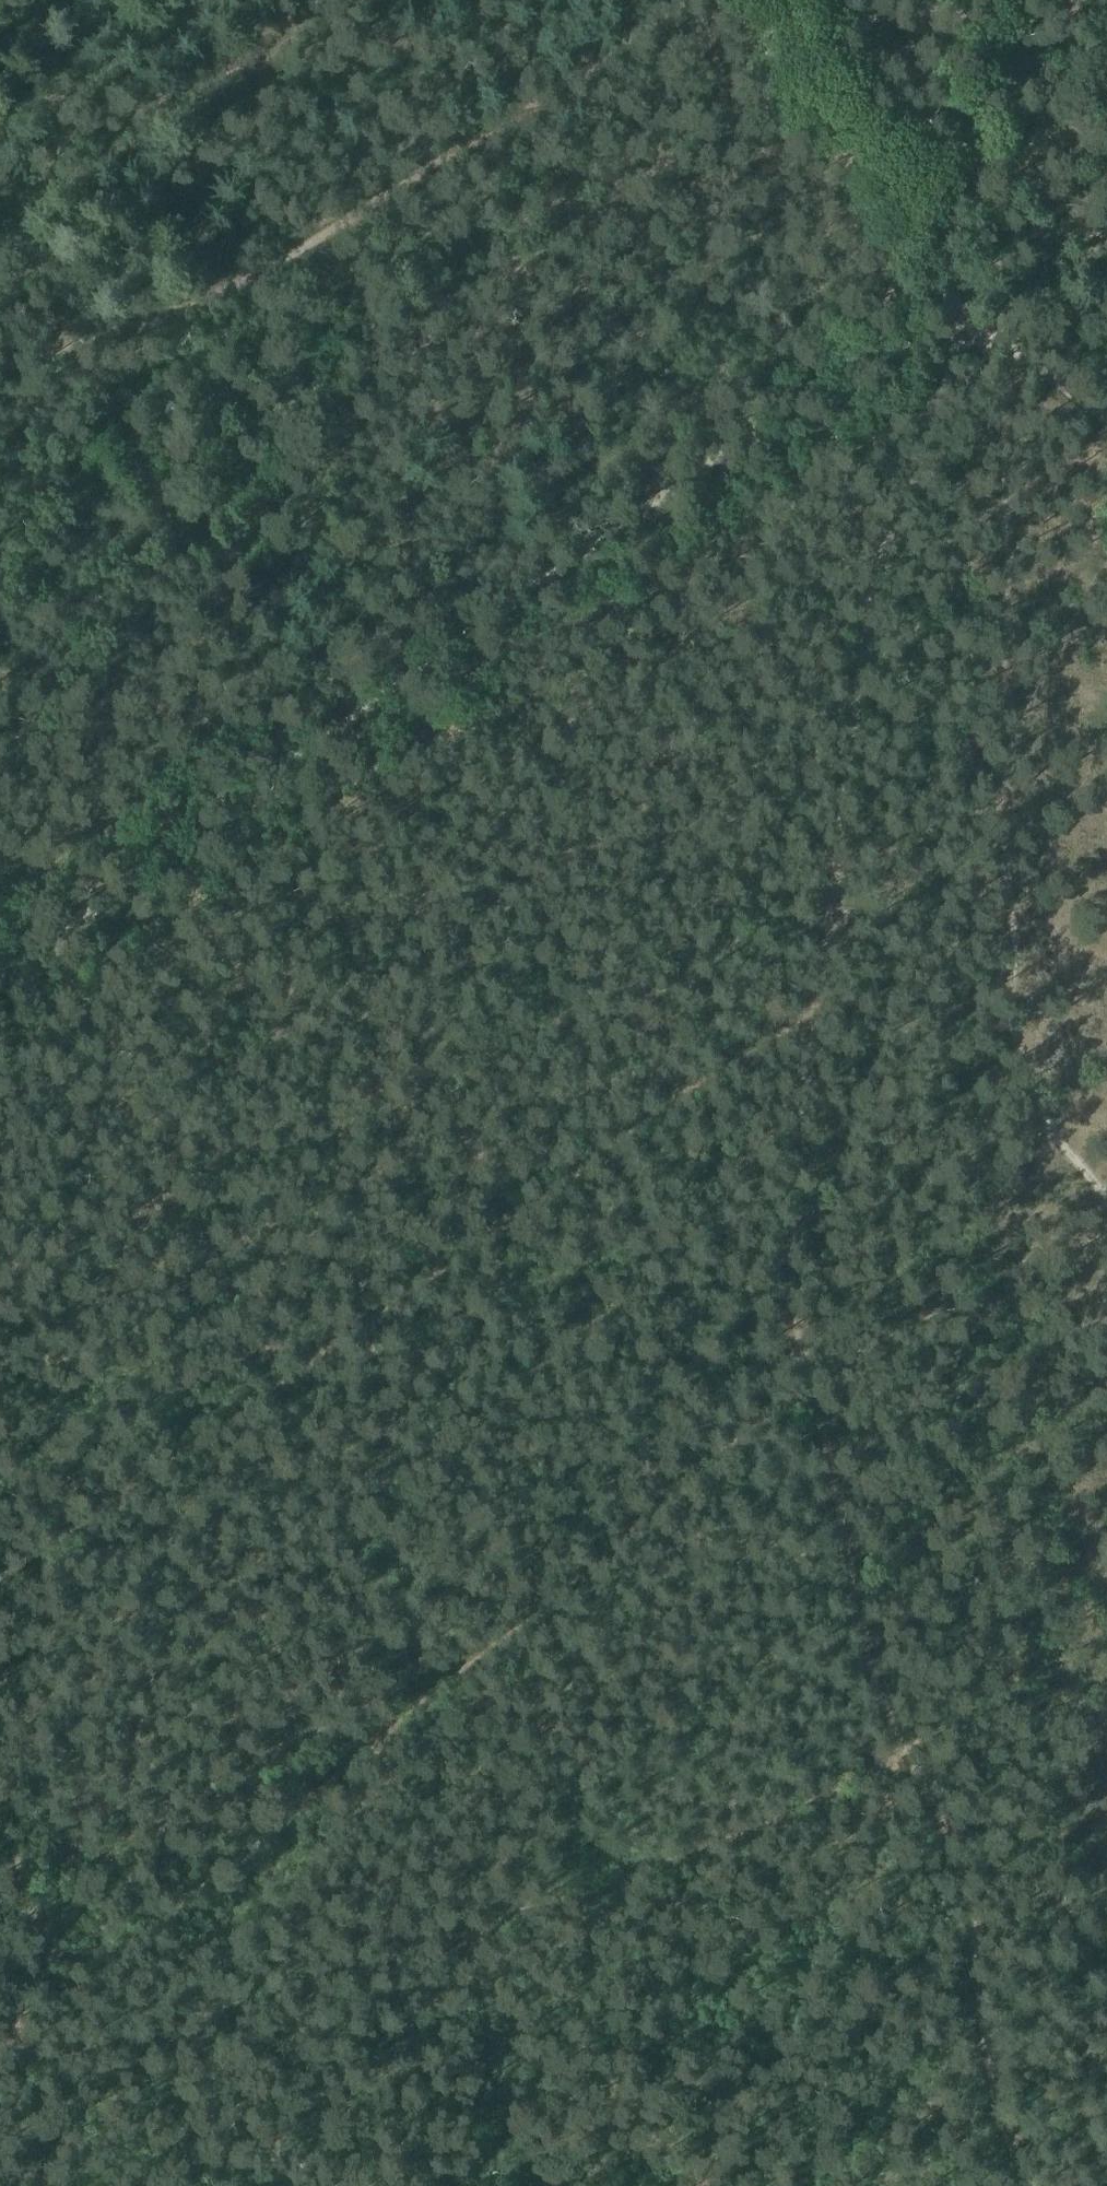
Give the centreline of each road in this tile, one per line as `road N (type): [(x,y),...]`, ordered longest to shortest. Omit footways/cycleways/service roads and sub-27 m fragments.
road 1 (track): [(1027,2185),(875,1666),(798,1270),(816,1035),(866,674),(949,367),(942,277)]
road 2 (track): [(942,277),(0,966)]
road 3 (track): [(942,277),(969,0)]
road 4 (track): [(942,277),(1106,388)]

